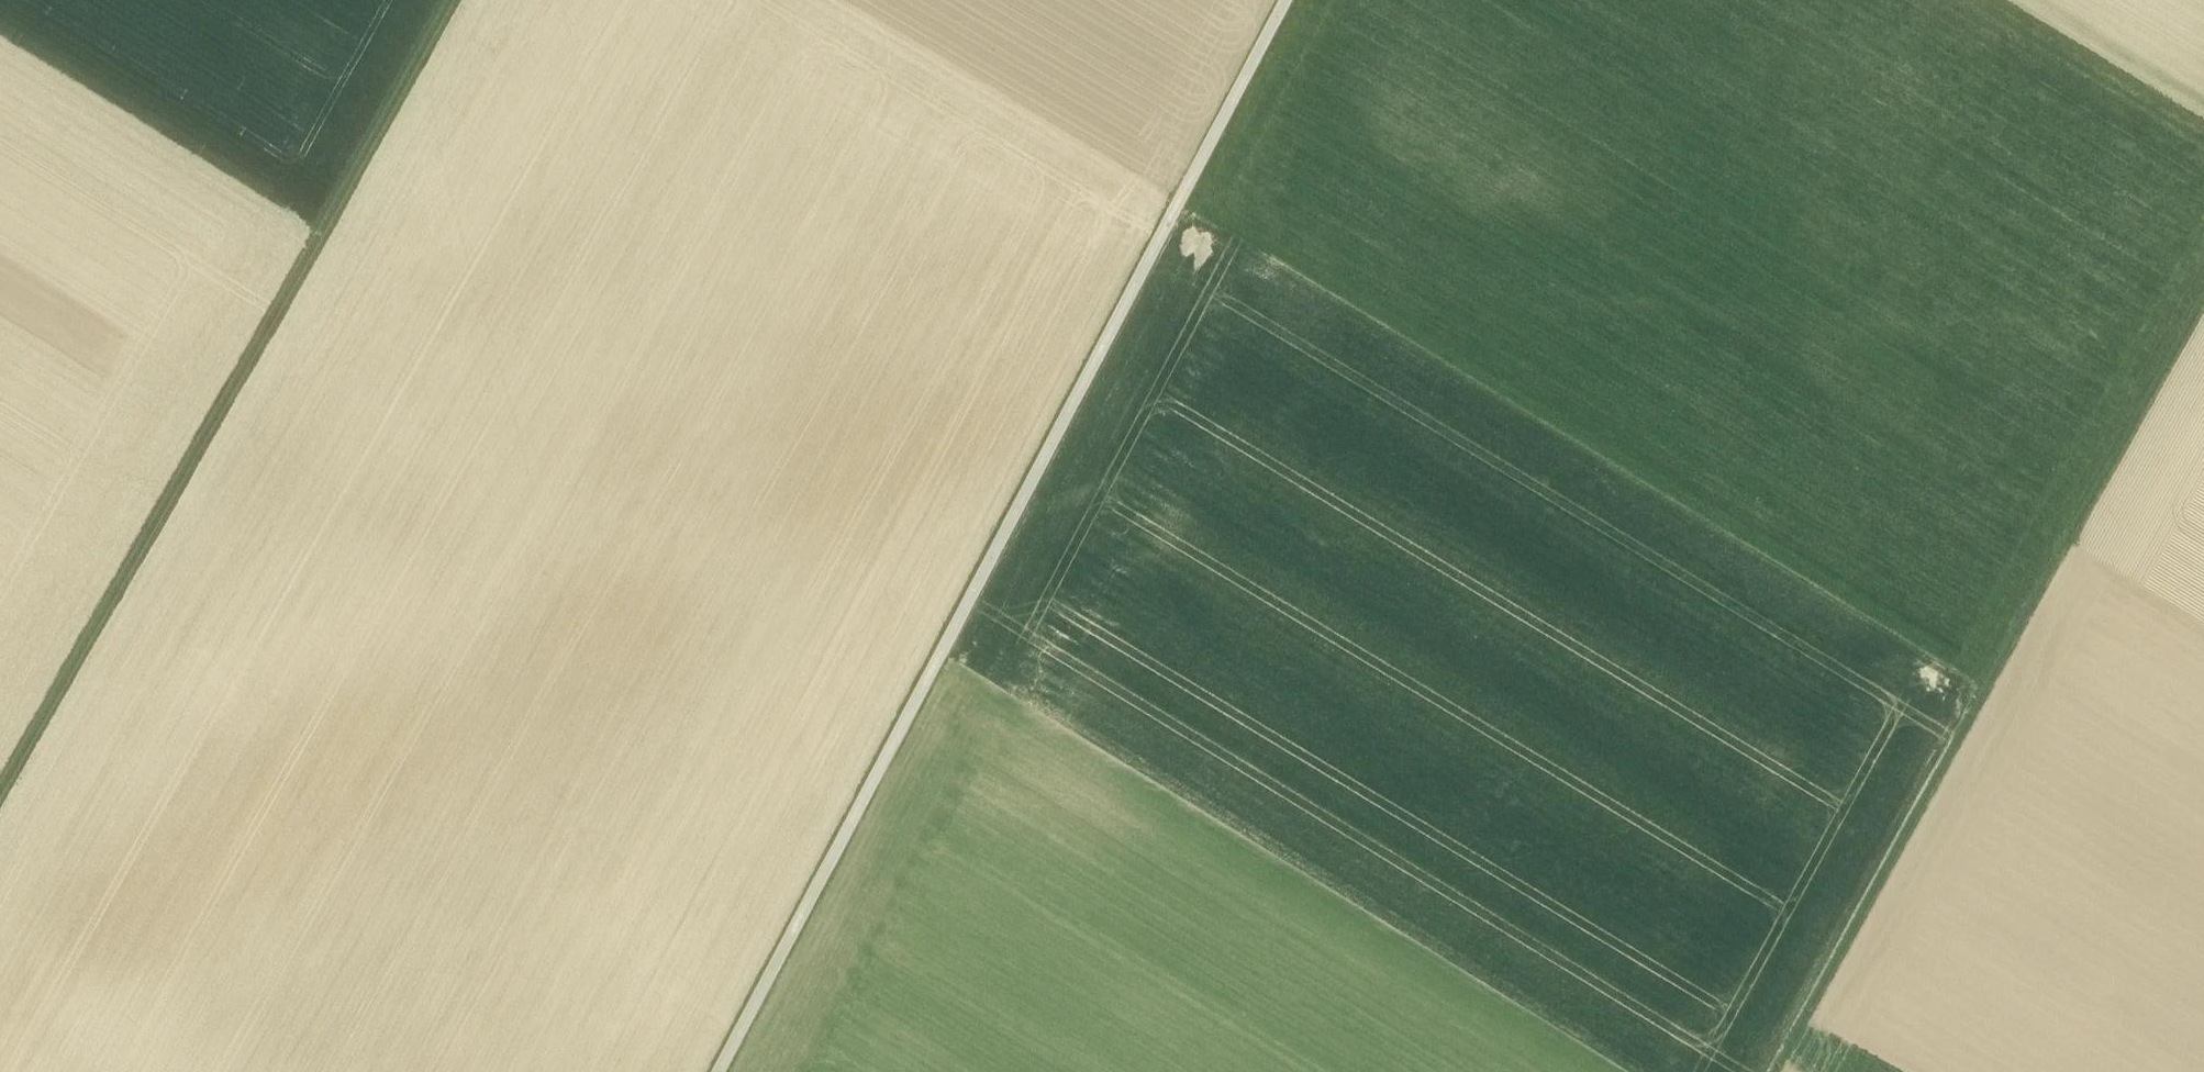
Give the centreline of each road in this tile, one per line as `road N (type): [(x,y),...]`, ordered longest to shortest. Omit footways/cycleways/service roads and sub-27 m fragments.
road 1 (track): [(720,1071),(1287,0)]
road 2 (track): [(468,0),(0,813)]
road 3 (track): [(1786,1071),(2203,307)]

